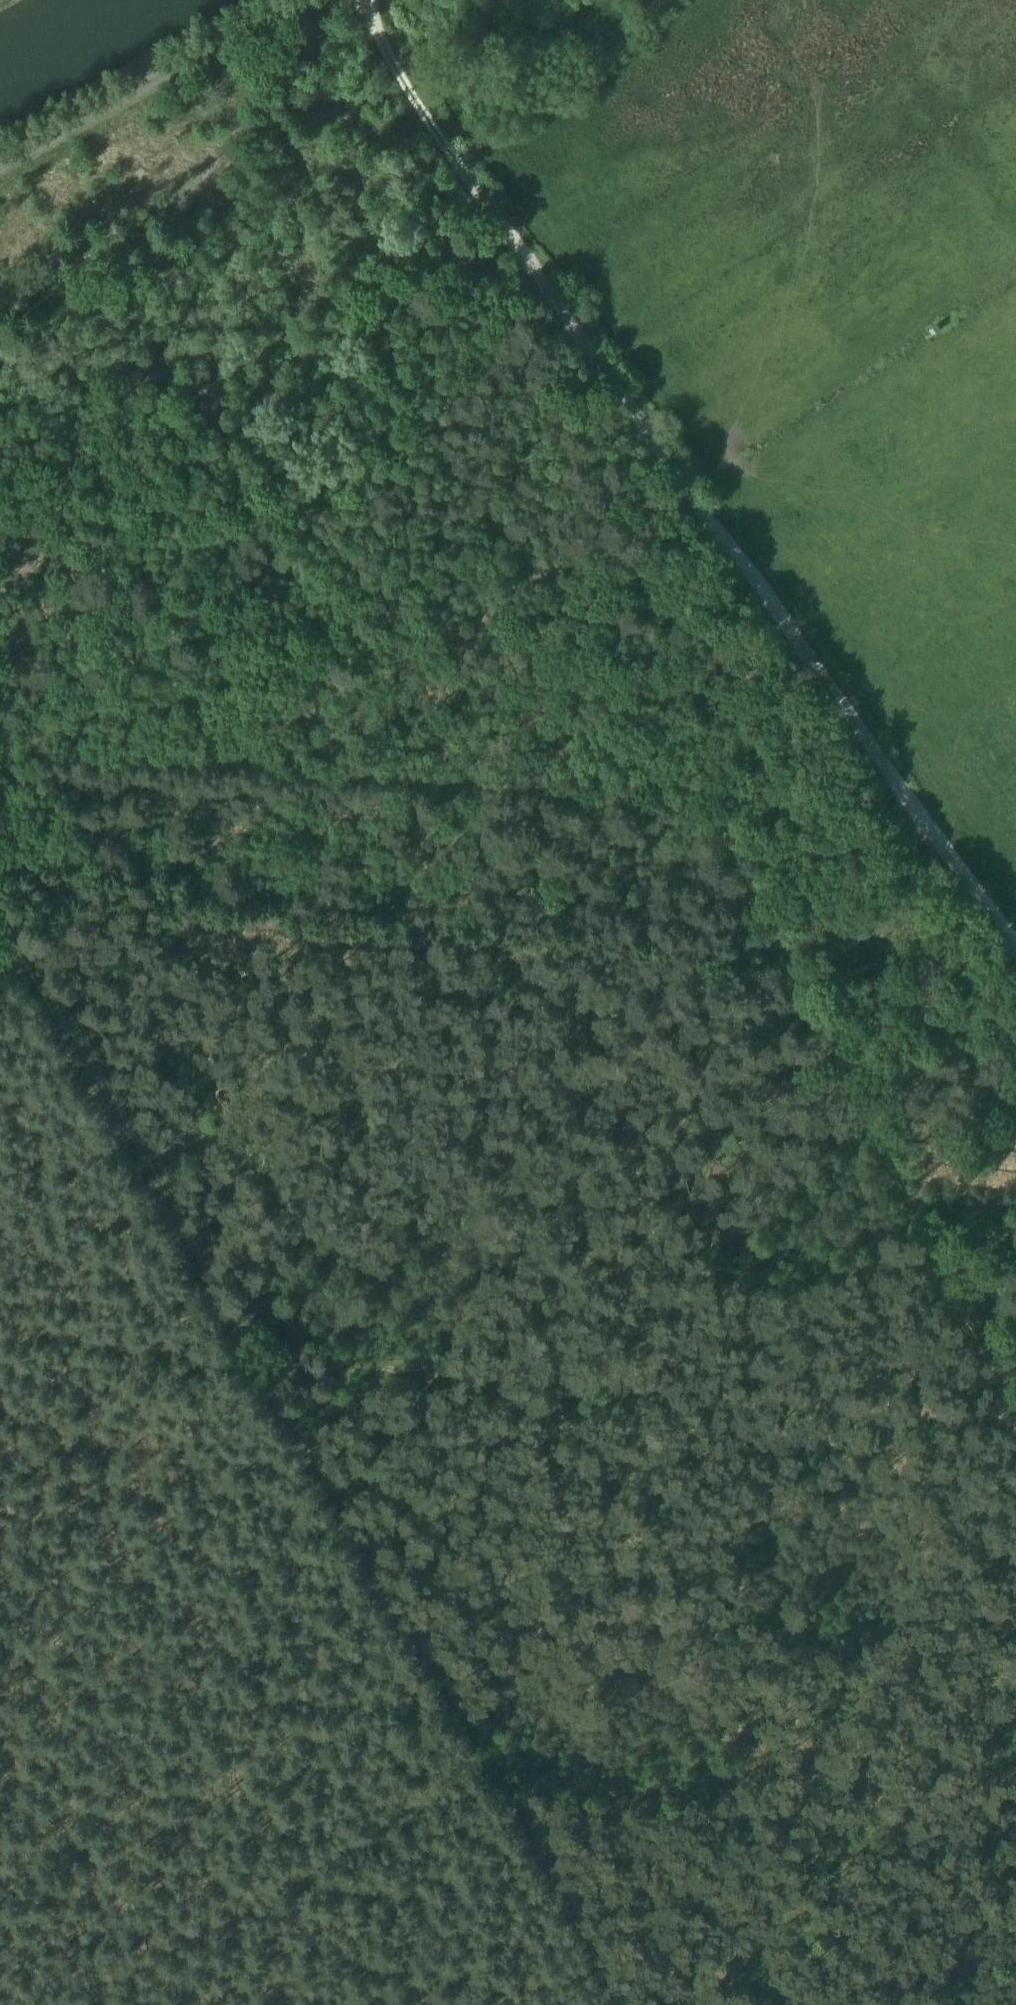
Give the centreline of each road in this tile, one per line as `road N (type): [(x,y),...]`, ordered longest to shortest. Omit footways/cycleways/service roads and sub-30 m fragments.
road 1 (track): [(1015,963),(324,0)]
road 2 (unclassified): [(0,158),(284,0)]

